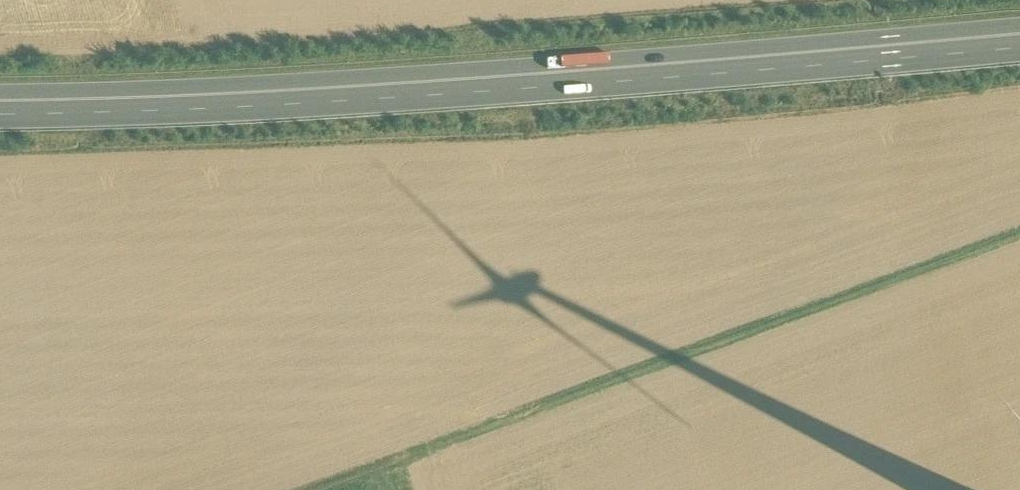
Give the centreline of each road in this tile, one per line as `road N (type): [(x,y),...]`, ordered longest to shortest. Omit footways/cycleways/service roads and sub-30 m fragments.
road 1 (trunk): [(0,108),(240,106),(1019,45)]
road 2 (track): [(360,489),(1019,247)]

